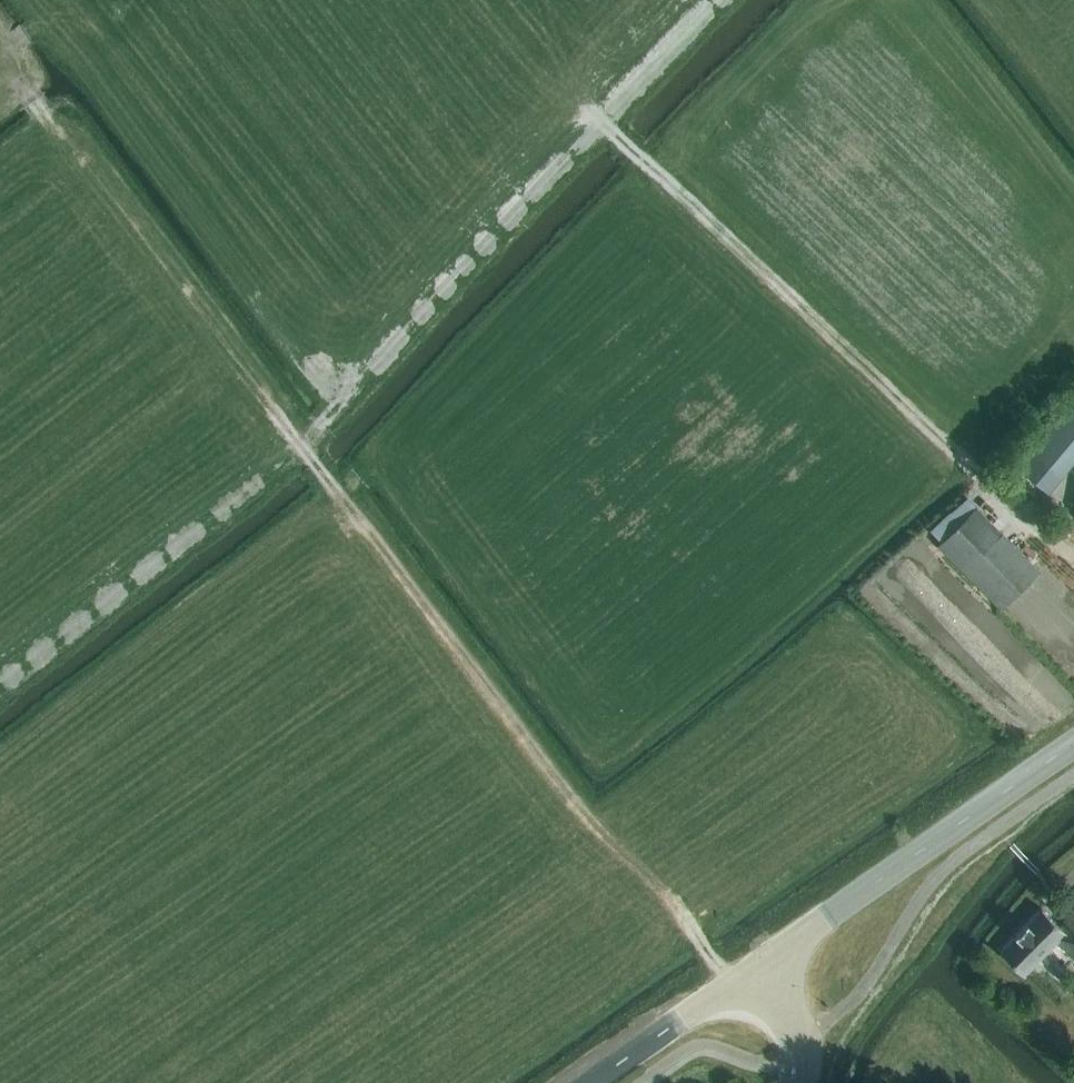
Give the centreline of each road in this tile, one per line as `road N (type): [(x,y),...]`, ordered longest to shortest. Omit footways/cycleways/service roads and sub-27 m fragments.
road 1 (secondary): [(758,970),(1073,745)]
road 2 (secondary): [(595,1082),(758,970)]
road 3 (tertiary): [(802,1082),(798,1043),(758,970)]

